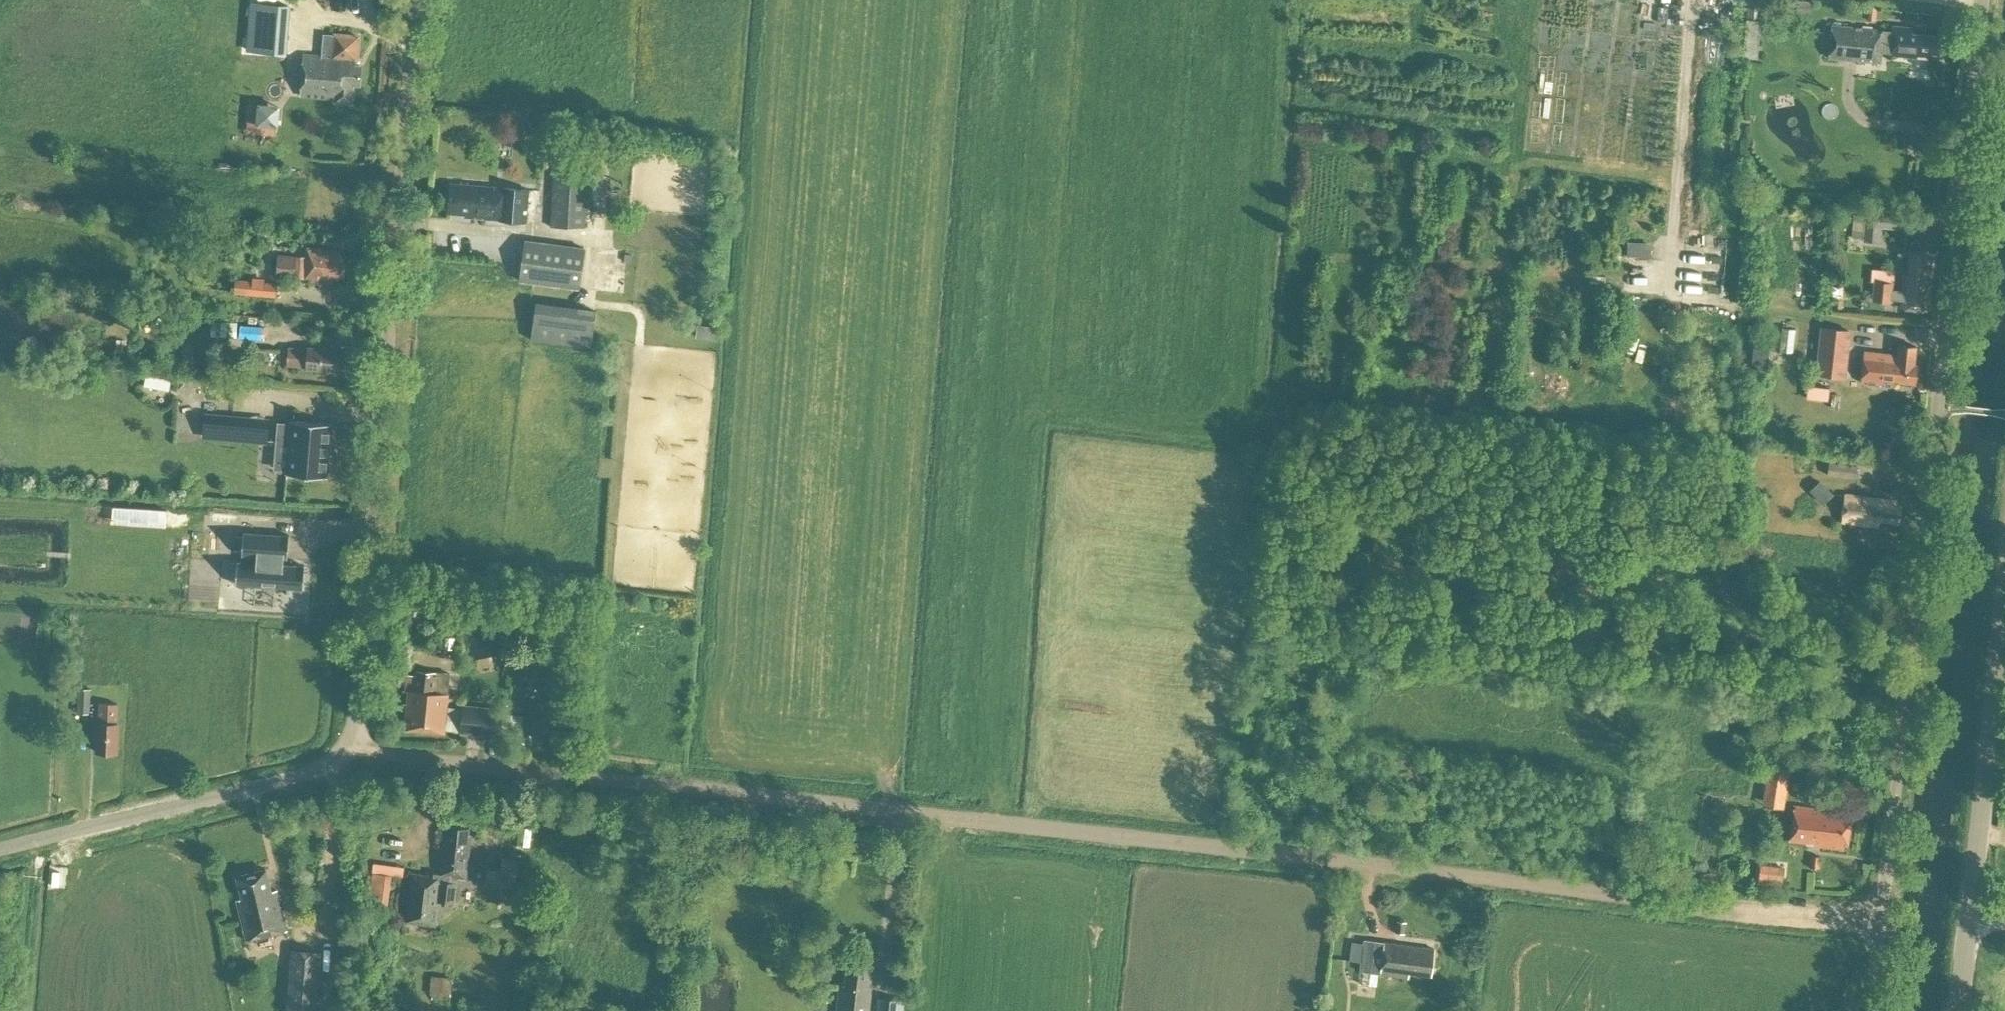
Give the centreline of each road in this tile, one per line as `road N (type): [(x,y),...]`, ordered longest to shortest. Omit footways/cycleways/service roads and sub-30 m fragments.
road 1 (track): [(1879,921),(380,755),(355,746)]
road 2 (unclassified): [(0,848),(325,767),(355,746),(416,0)]
road 3 (unclassified): [(1869,1010),(1987,0)]
road 4 (tertiary): [(1958,1010),(2004,601)]

